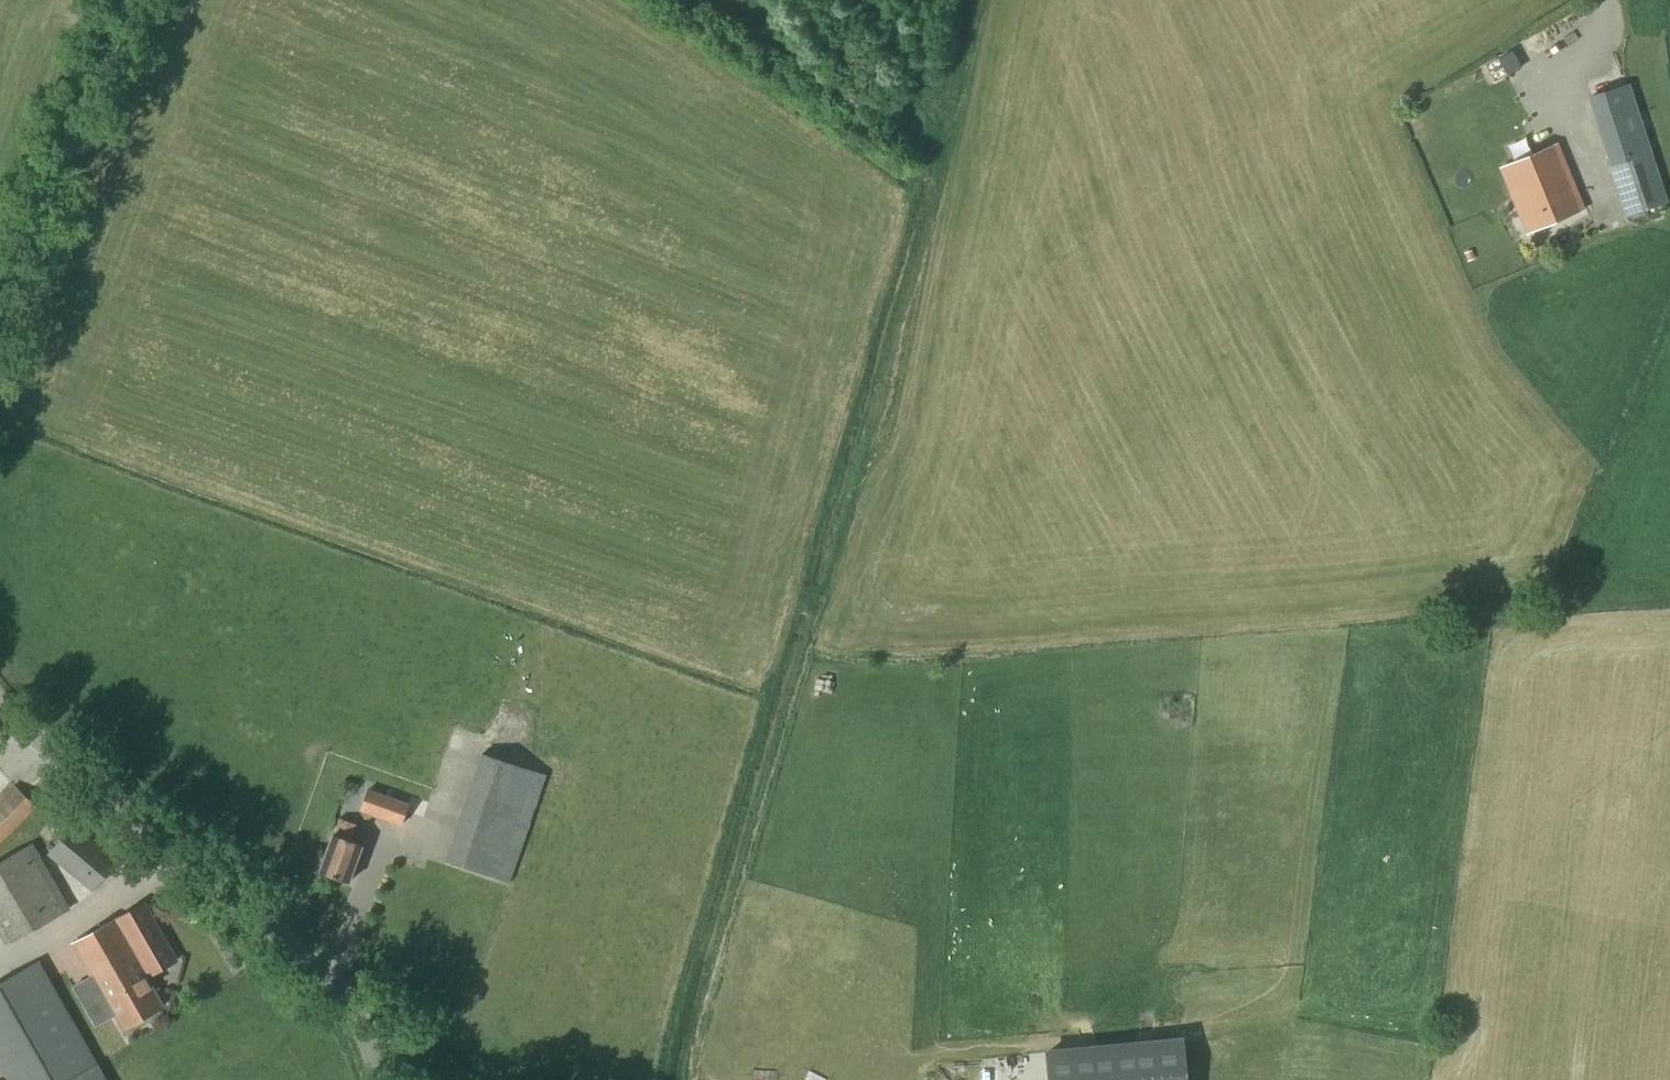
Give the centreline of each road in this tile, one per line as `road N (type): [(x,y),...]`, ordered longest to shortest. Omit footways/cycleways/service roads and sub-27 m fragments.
road 1 (unclassified): [(383,1079),(352,1006),(0,706)]
road 2 (unclassified): [(0,339),(126,0)]

